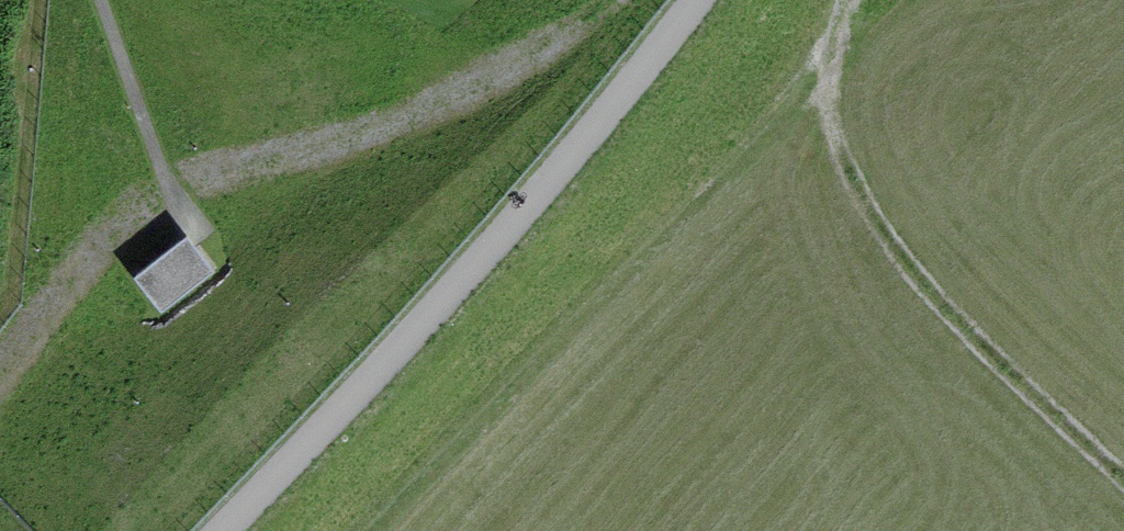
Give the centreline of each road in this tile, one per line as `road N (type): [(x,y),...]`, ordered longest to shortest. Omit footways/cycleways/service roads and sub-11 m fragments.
road 1 (track): [(700,0),(477,267),(223,530)]
road 2 (track): [(845,0),(833,98),(846,170),(902,262),(1123,477)]
road 3 (track): [(214,226),(185,186),(112,0)]

